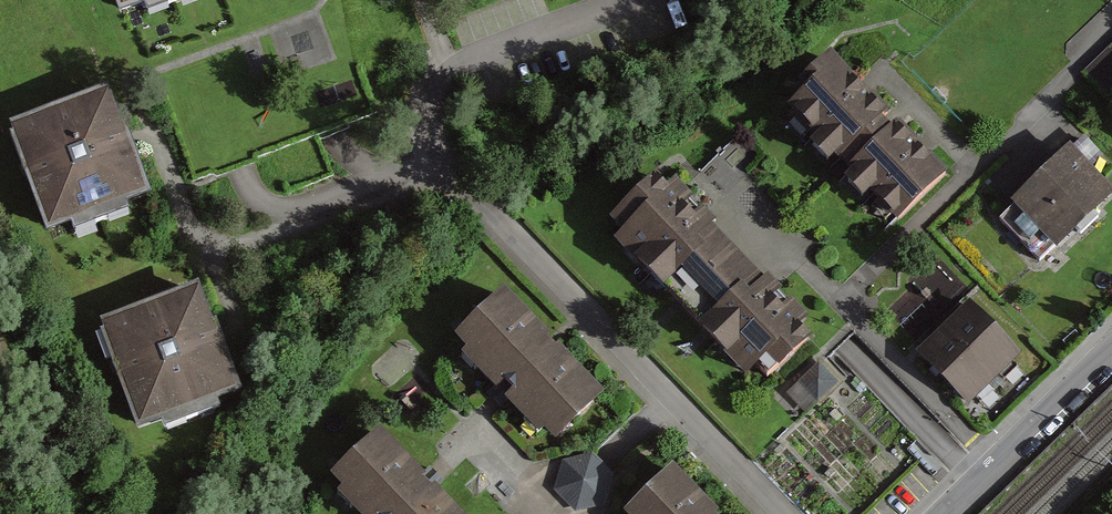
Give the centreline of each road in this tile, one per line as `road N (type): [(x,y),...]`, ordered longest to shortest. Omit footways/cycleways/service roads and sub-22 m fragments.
road 1 (residential): [(639,0),(452,73),(435,92),(443,161),(785,513)]
road 2 (residential): [(1111,352),(946,513)]

